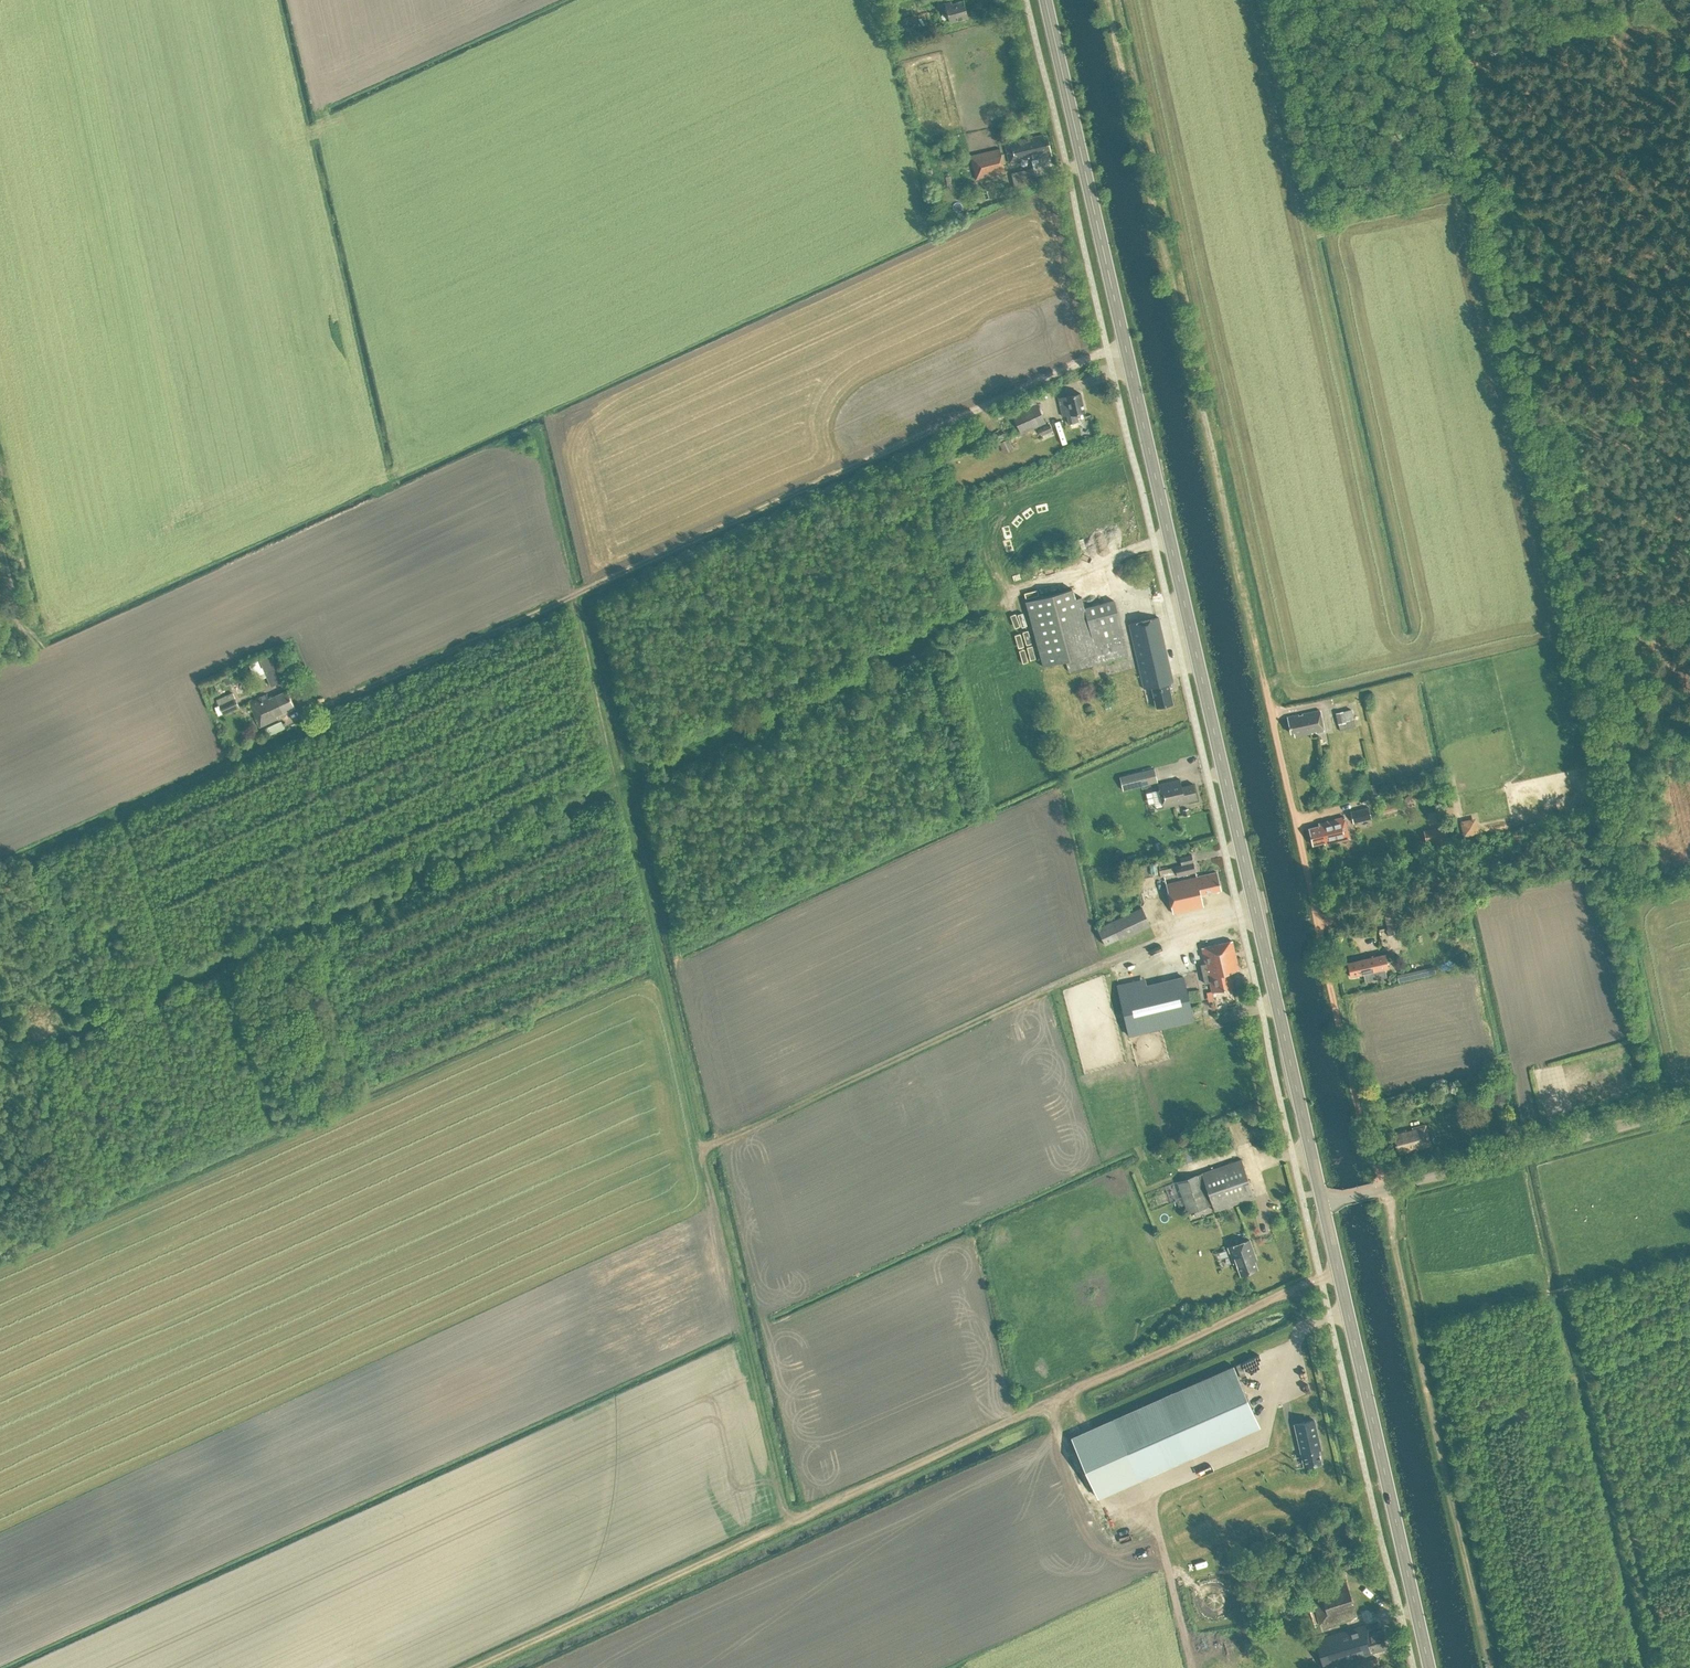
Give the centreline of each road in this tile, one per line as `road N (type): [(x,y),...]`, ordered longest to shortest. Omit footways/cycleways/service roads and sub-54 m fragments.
road 1 (track): [(1587,1368),(1437,1437),(1107,0)]
road 2 (primary): [(1351,1319),(1045,0)]
road 3 (track): [(1002,600),(0,1062)]
road 4 (track): [(477,1667),(1320,1278)]
road 5 (track): [(976,408),(318,708)]
road 6 (track): [(709,1145),(1107,961)]
road 7 (primary): [(1430,1667),(1351,1319)]
road 8 (track): [(1689,602),(1599,630),(1644,855)]
road 9 (track): [(1587,1368),(1657,1667)]
road 10 (unclassified): [(1351,1319),(1490,1278),(1509,1245),(1492,1161)]
road 11 (track): [(1490,1667),(1437,1437)]
road 12 (unclassified): [(1492,1161),(1689,1107)]
road 13 (track): [(1153,1485),(1193,1667)]

